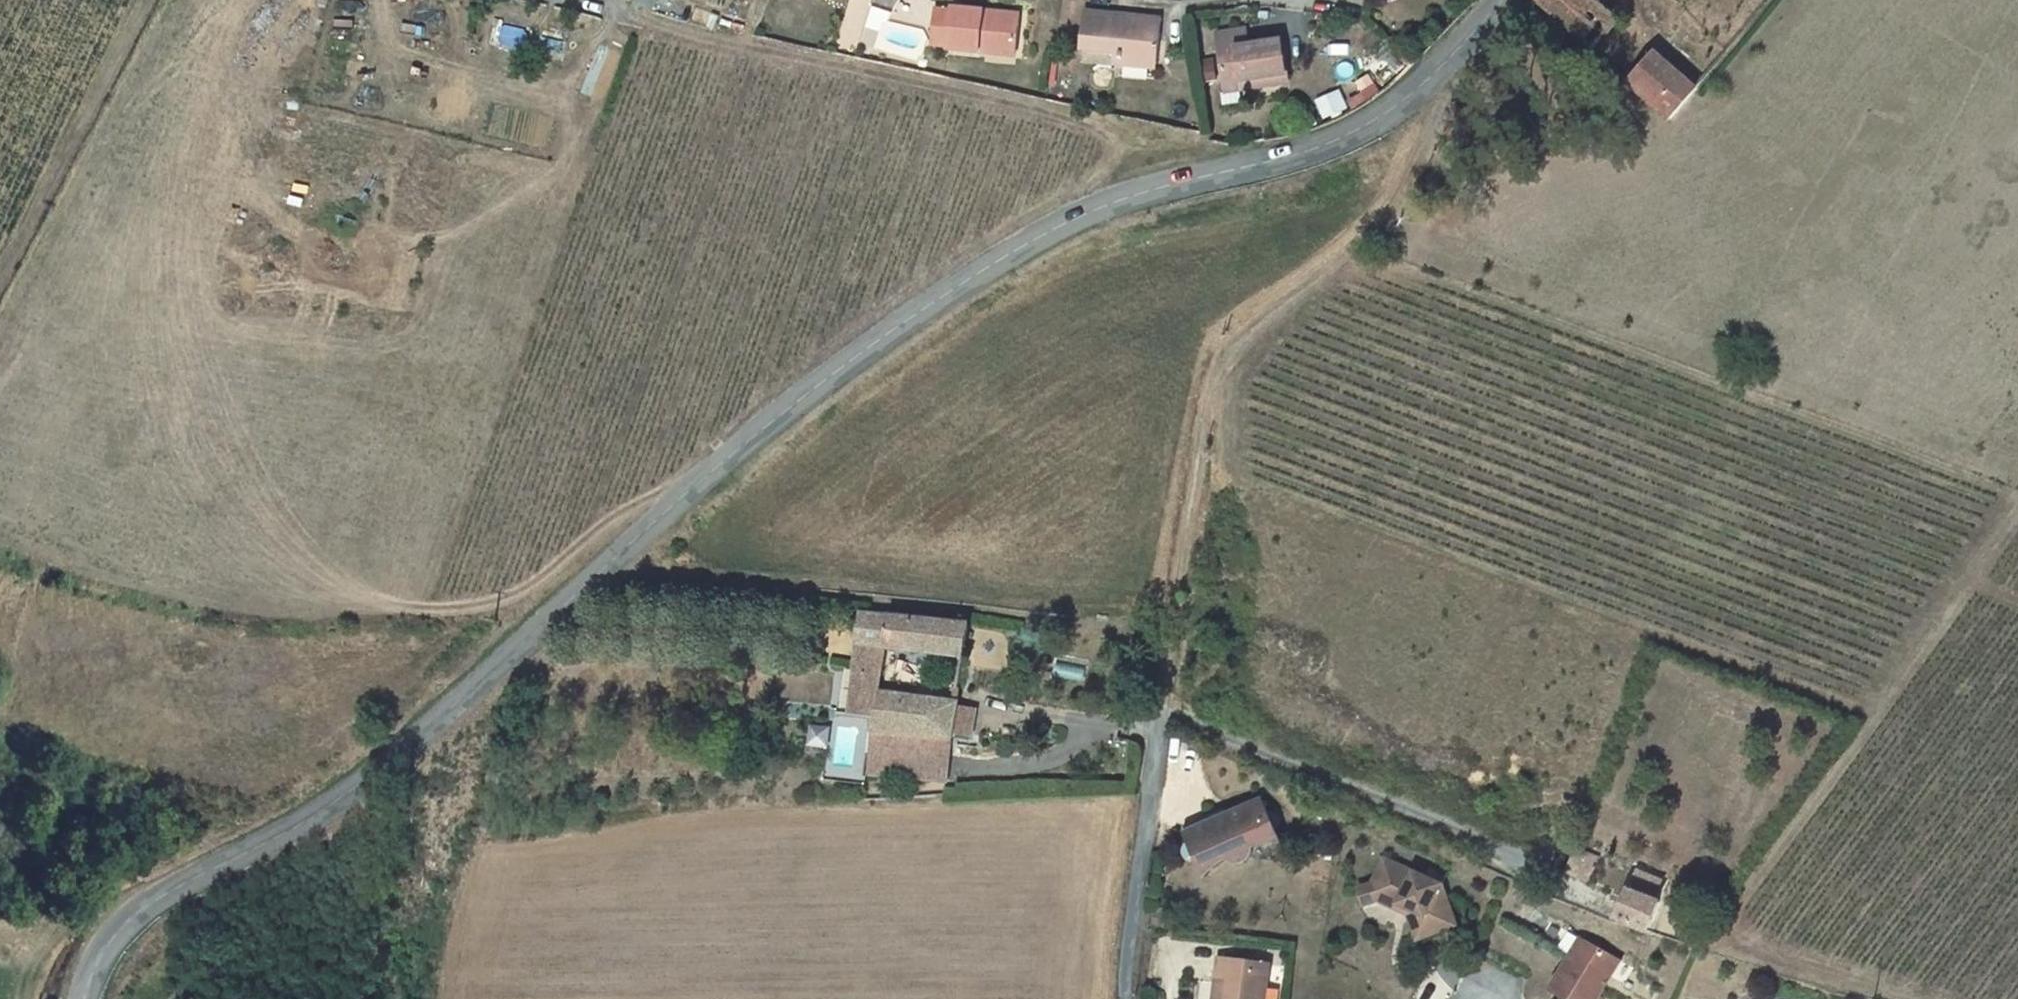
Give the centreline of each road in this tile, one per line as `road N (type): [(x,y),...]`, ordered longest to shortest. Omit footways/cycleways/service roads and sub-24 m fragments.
road 1 (tertiary): [(1504,0),(1358,131),(1068,220),(935,300),(768,425),(411,743),(234,860),(147,906),(96,964),(87,998)]
road 2 (residential): [(1166,711),(1133,906),(1128,998)]

